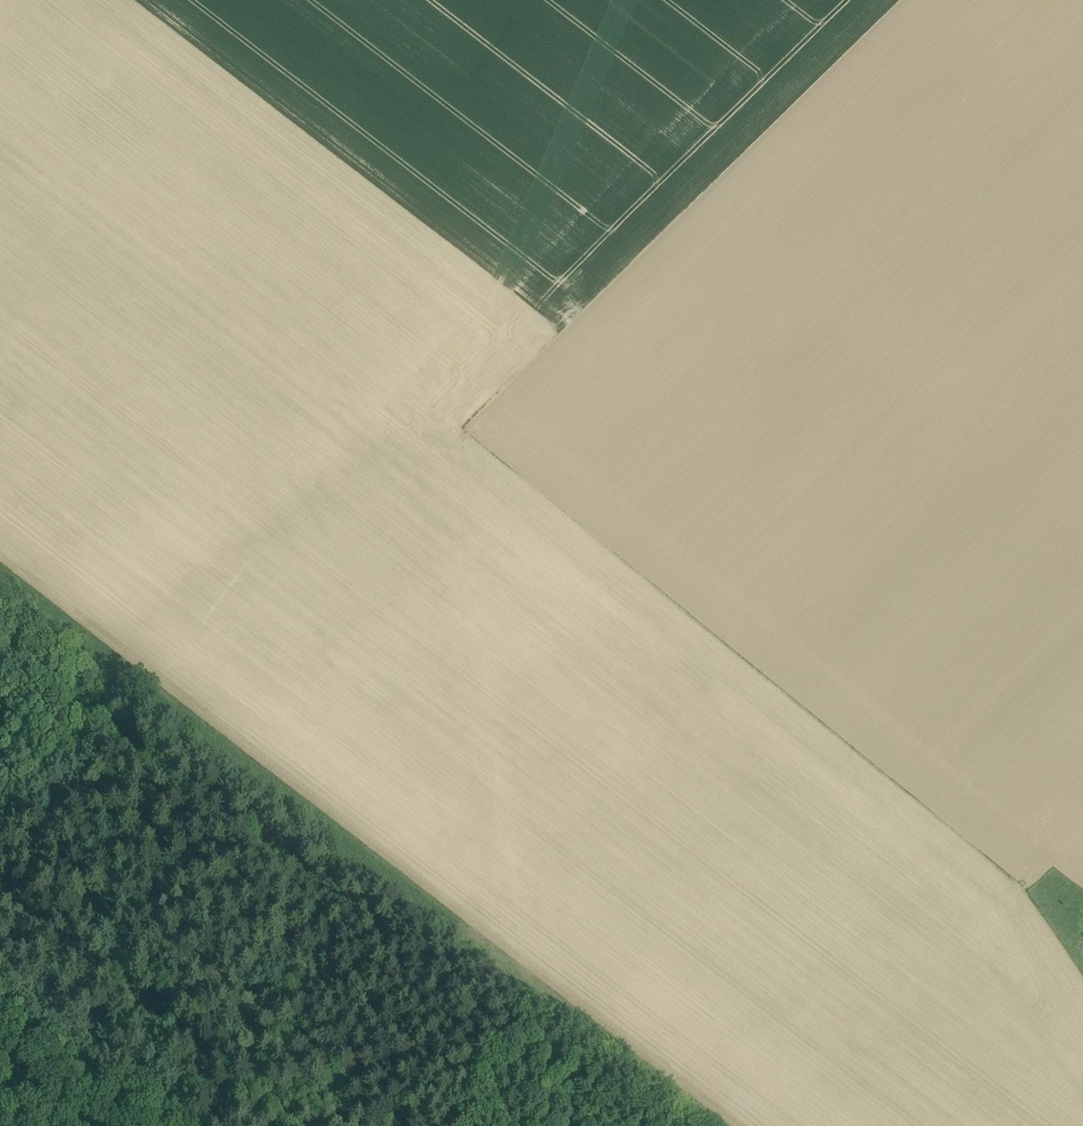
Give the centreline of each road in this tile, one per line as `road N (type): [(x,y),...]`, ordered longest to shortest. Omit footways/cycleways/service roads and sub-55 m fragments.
road 1 (track): [(174,1125),(0,1013)]
road 2 (track): [(0,797),(154,677)]
road 3 (track): [(541,994),(454,1125)]

